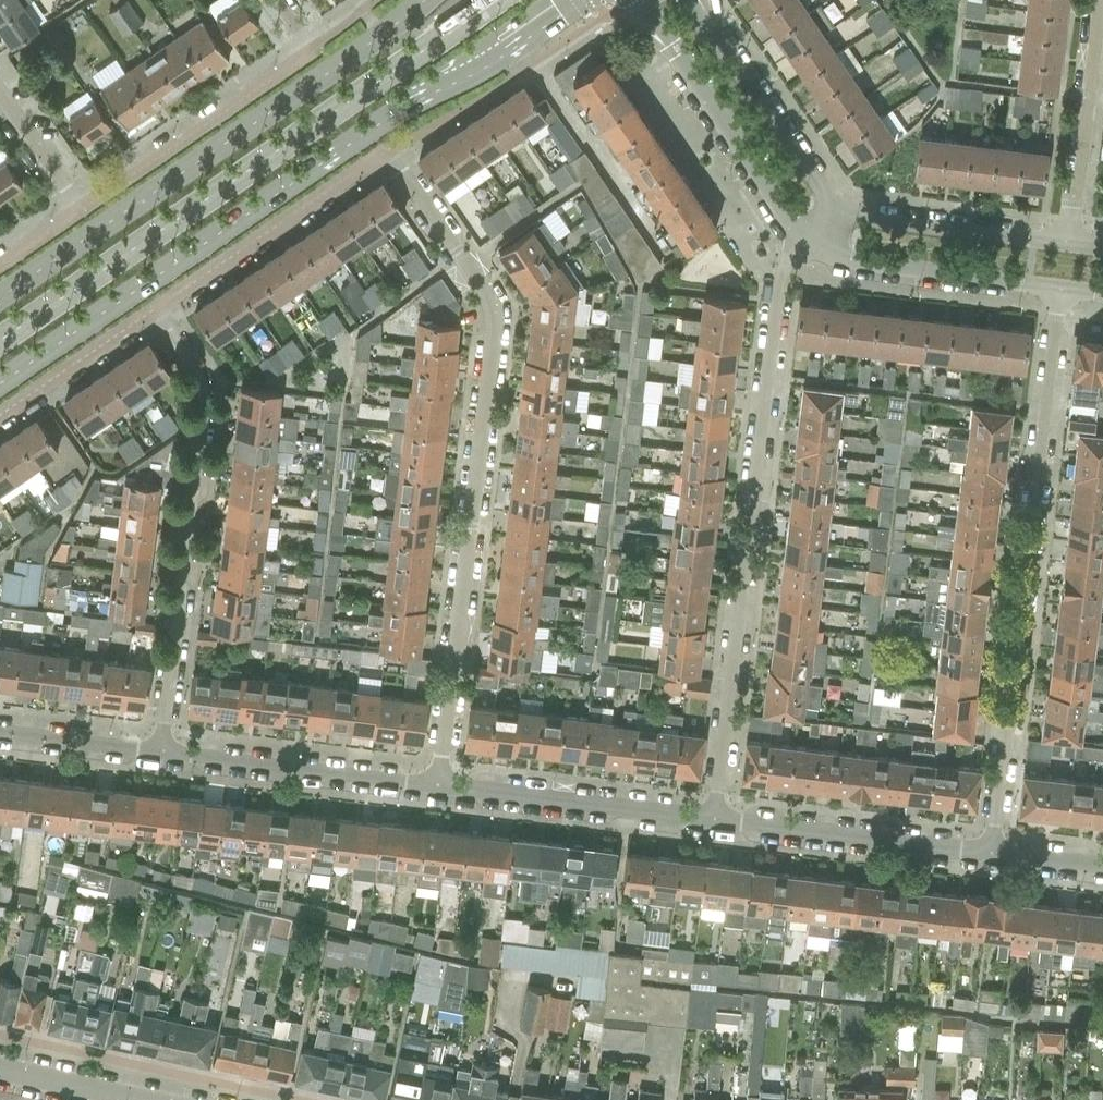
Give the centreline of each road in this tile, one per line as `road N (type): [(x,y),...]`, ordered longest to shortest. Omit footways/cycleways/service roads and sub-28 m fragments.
road 1 (residential): [(153,315),(389,153),(476,279),(494,320),(491,372),(437,786)]
road 2 (secondary): [(0,383),(586,0)]
road 3 (residential): [(713,819),(783,278),(808,240)]
road 4 (residential): [(1059,290),(992,853)]
road 5 (secondary): [(433,0),(259,129),(0,298)]
road 6 (residential): [(159,752),(200,388),(153,315)]
road 7 (residential): [(285,0),(318,46),(79,212)]
road 8 (tertiary): [(643,0),(777,211),(808,240)]
road 9 (residential): [(992,853),(713,819)]
road 10 (residential): [(437,786),(159,752)]
road 11 (residential): [(713,819),(437,786)]
road 12 (tertiary): [(808,240),(837,259),(873,267),(1059,290)]
road 13 (tertiary): [(835,208),(691,0)]
road 14 (residential): [(1067,247),(1099,0)]
road 15 (tertiary): [(1067,247),(886,226),(835,208)]
road 16 (residential): [(0,419),(153,315)]
road 17 (residential): [(159,752),(0,733)]
road 18 (residential): [(0,96),(79,212)]
road 19 (residential): [(0,1073),(131,1099)]

